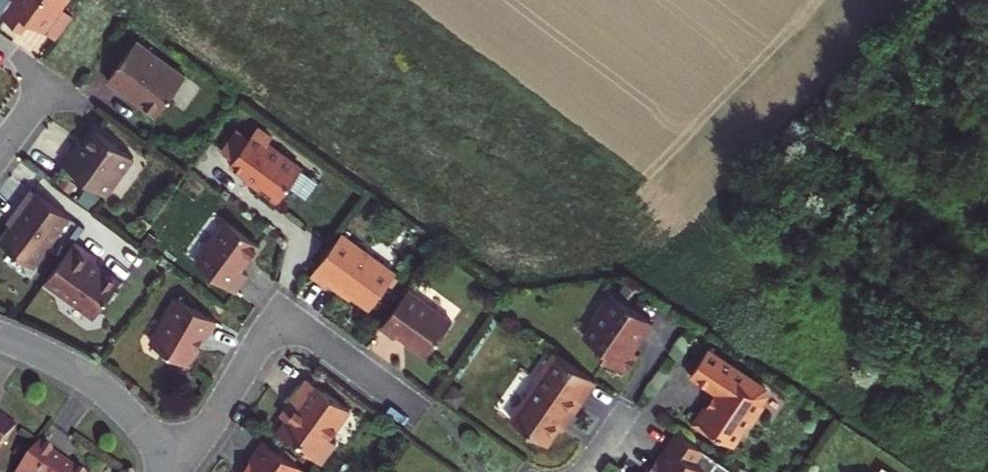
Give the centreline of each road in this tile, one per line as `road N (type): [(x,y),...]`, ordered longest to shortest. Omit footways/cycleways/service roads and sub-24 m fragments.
road 1 (residential): [(178,471),(278,316),(411,409)]
road 2 (residential): [(0,339),(86,377),(177,471)]

